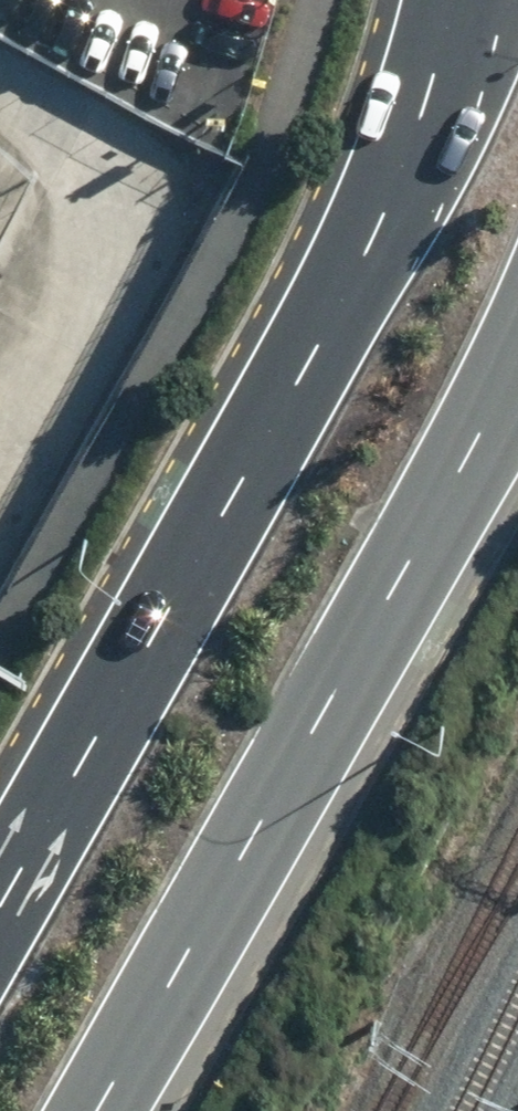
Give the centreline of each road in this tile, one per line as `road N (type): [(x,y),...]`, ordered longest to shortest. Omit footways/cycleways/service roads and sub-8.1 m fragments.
road 1 (primary): [(0,876),(288,350),(444,0)]
road 2 (primary): [(517,354),(96,1110)]

